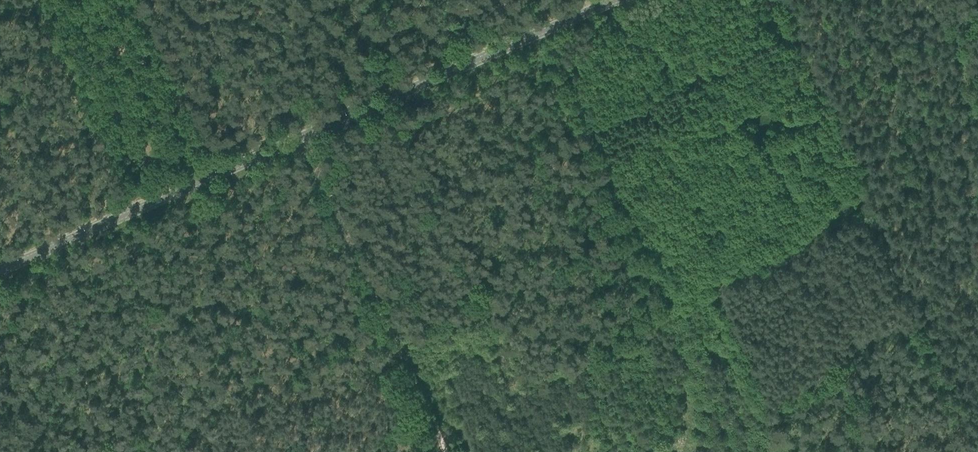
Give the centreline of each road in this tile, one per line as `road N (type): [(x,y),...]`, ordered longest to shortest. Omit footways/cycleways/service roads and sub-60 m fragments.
road 1 (tertiary): [(0,272),(618,0)]
road 2 (track): [(309,136),(443,451)]

